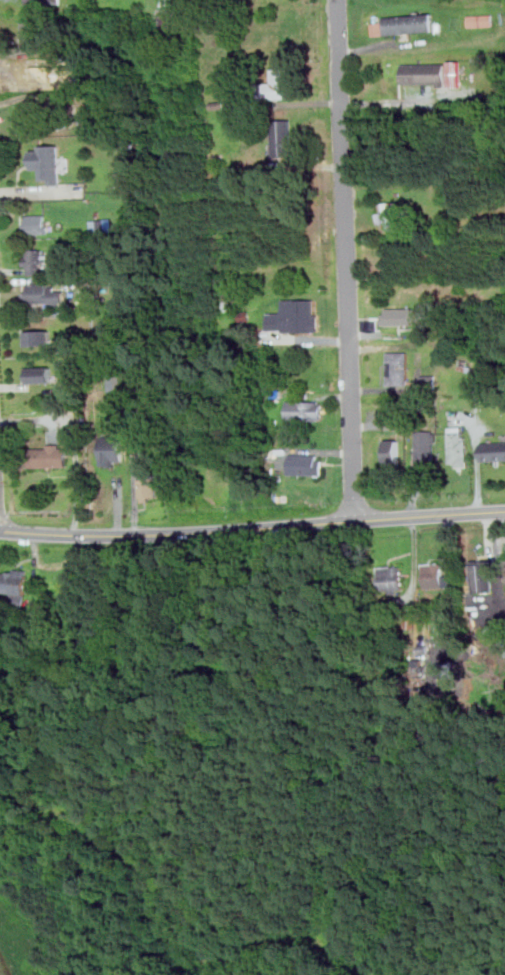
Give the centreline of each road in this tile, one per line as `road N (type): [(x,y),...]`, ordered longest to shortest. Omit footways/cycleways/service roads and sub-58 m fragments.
road 1 (residential): [(355,521),(338,0)]
road 2 (tertiary): [(0,531),(182,534),(504,511)]

